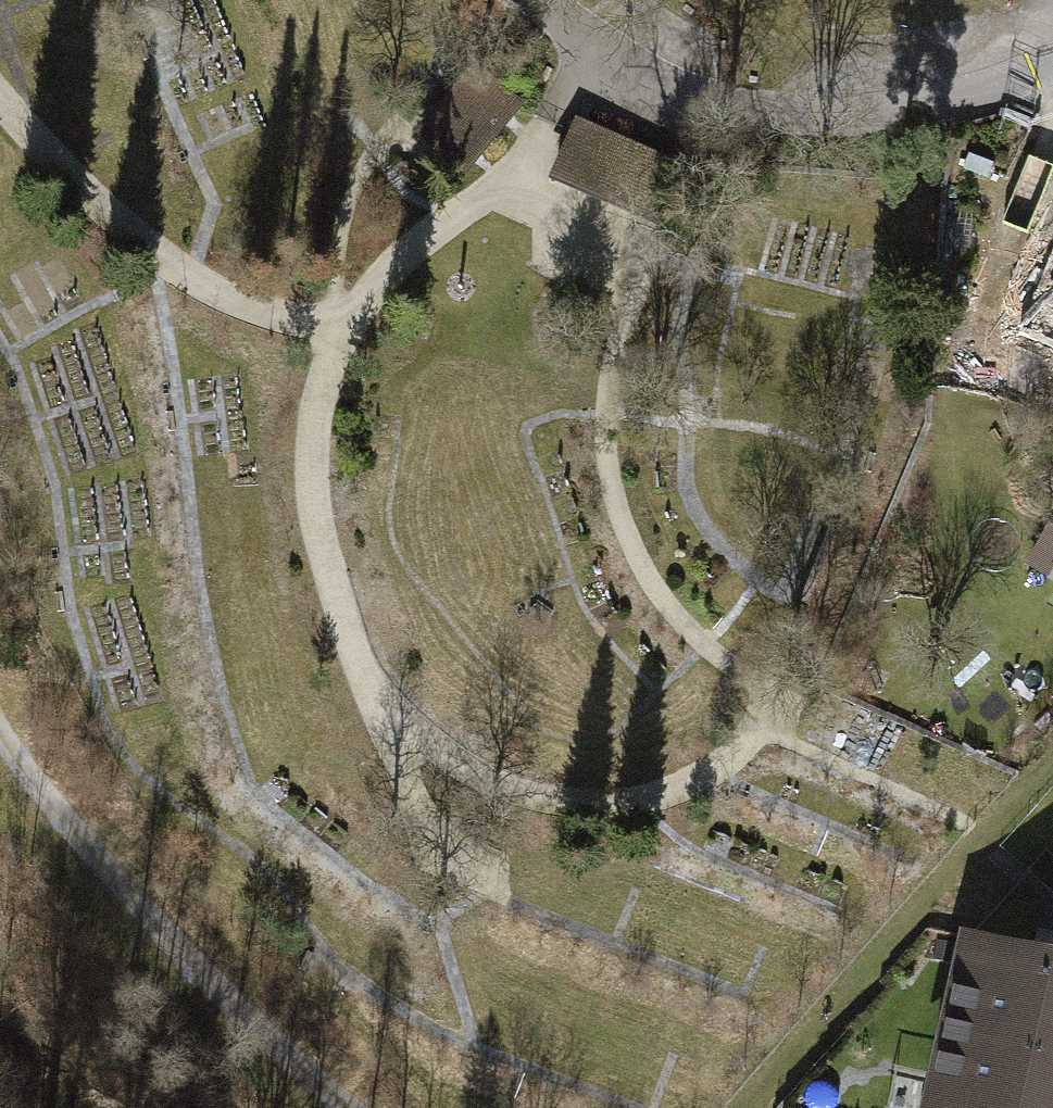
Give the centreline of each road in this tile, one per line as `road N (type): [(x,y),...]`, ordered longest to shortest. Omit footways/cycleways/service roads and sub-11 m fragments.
road 1 (track): [(487,880),(408,779),(323,578),(314,421),(348,328),(391,271),(503,186),(599,61)]
road 2 (residential): [(508,0),(599,61),(703,97),(815,111),(951,102),(1052,75)]
road 3 (track): [(652,247),(619,339),(606,415),(611,479),(636,553),(667,603),(707,647),(771,693),(764,722)]
road 4 (track): [(365,678),(508,769),(575,797),(645,803),(714,770),(764,722)]
road 5 (track): [(348,328),(250,309),(81,183),(6,110)]
road 6 (track): [(652,247),(503,186)]

